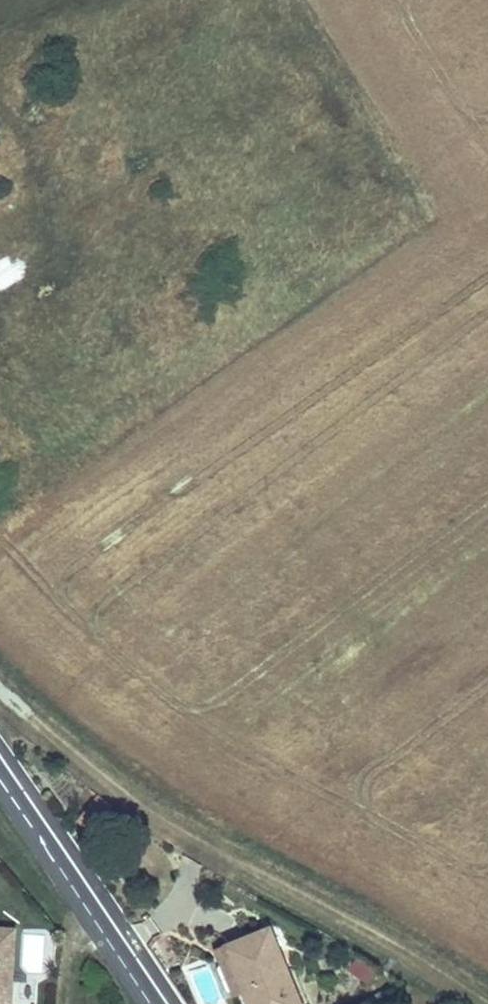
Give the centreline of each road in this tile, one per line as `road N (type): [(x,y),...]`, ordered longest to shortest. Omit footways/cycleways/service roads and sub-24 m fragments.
road 1 (track): [(486,1003),(123,795),(0,694)]
road 2 (tertiary): [(0,776),(152,1003)]

